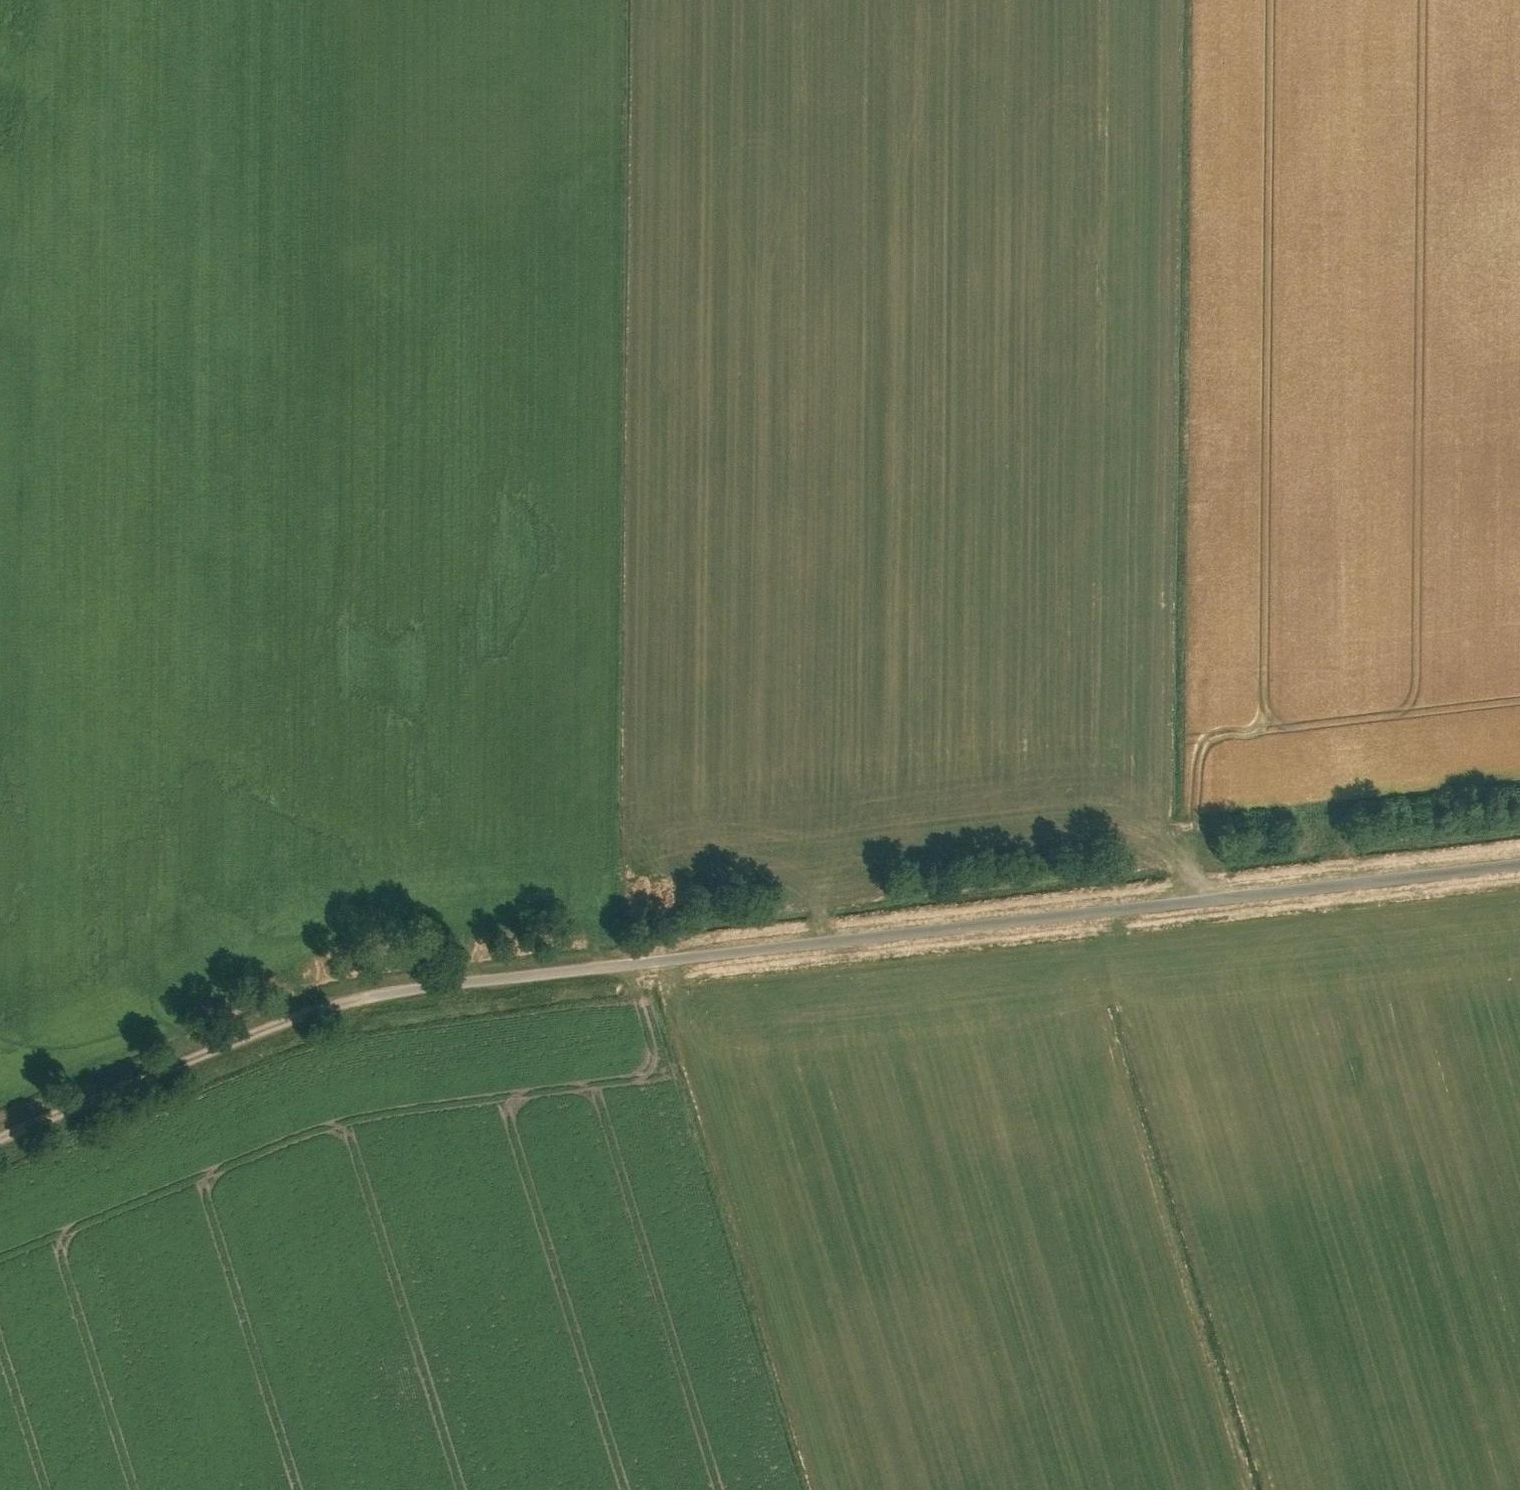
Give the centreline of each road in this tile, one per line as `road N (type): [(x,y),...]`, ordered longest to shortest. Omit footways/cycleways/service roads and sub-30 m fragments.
road 1 (unclassified): [(338,999),(1519,864)]
road 2 (track): [(0,1139),(338,999)]

